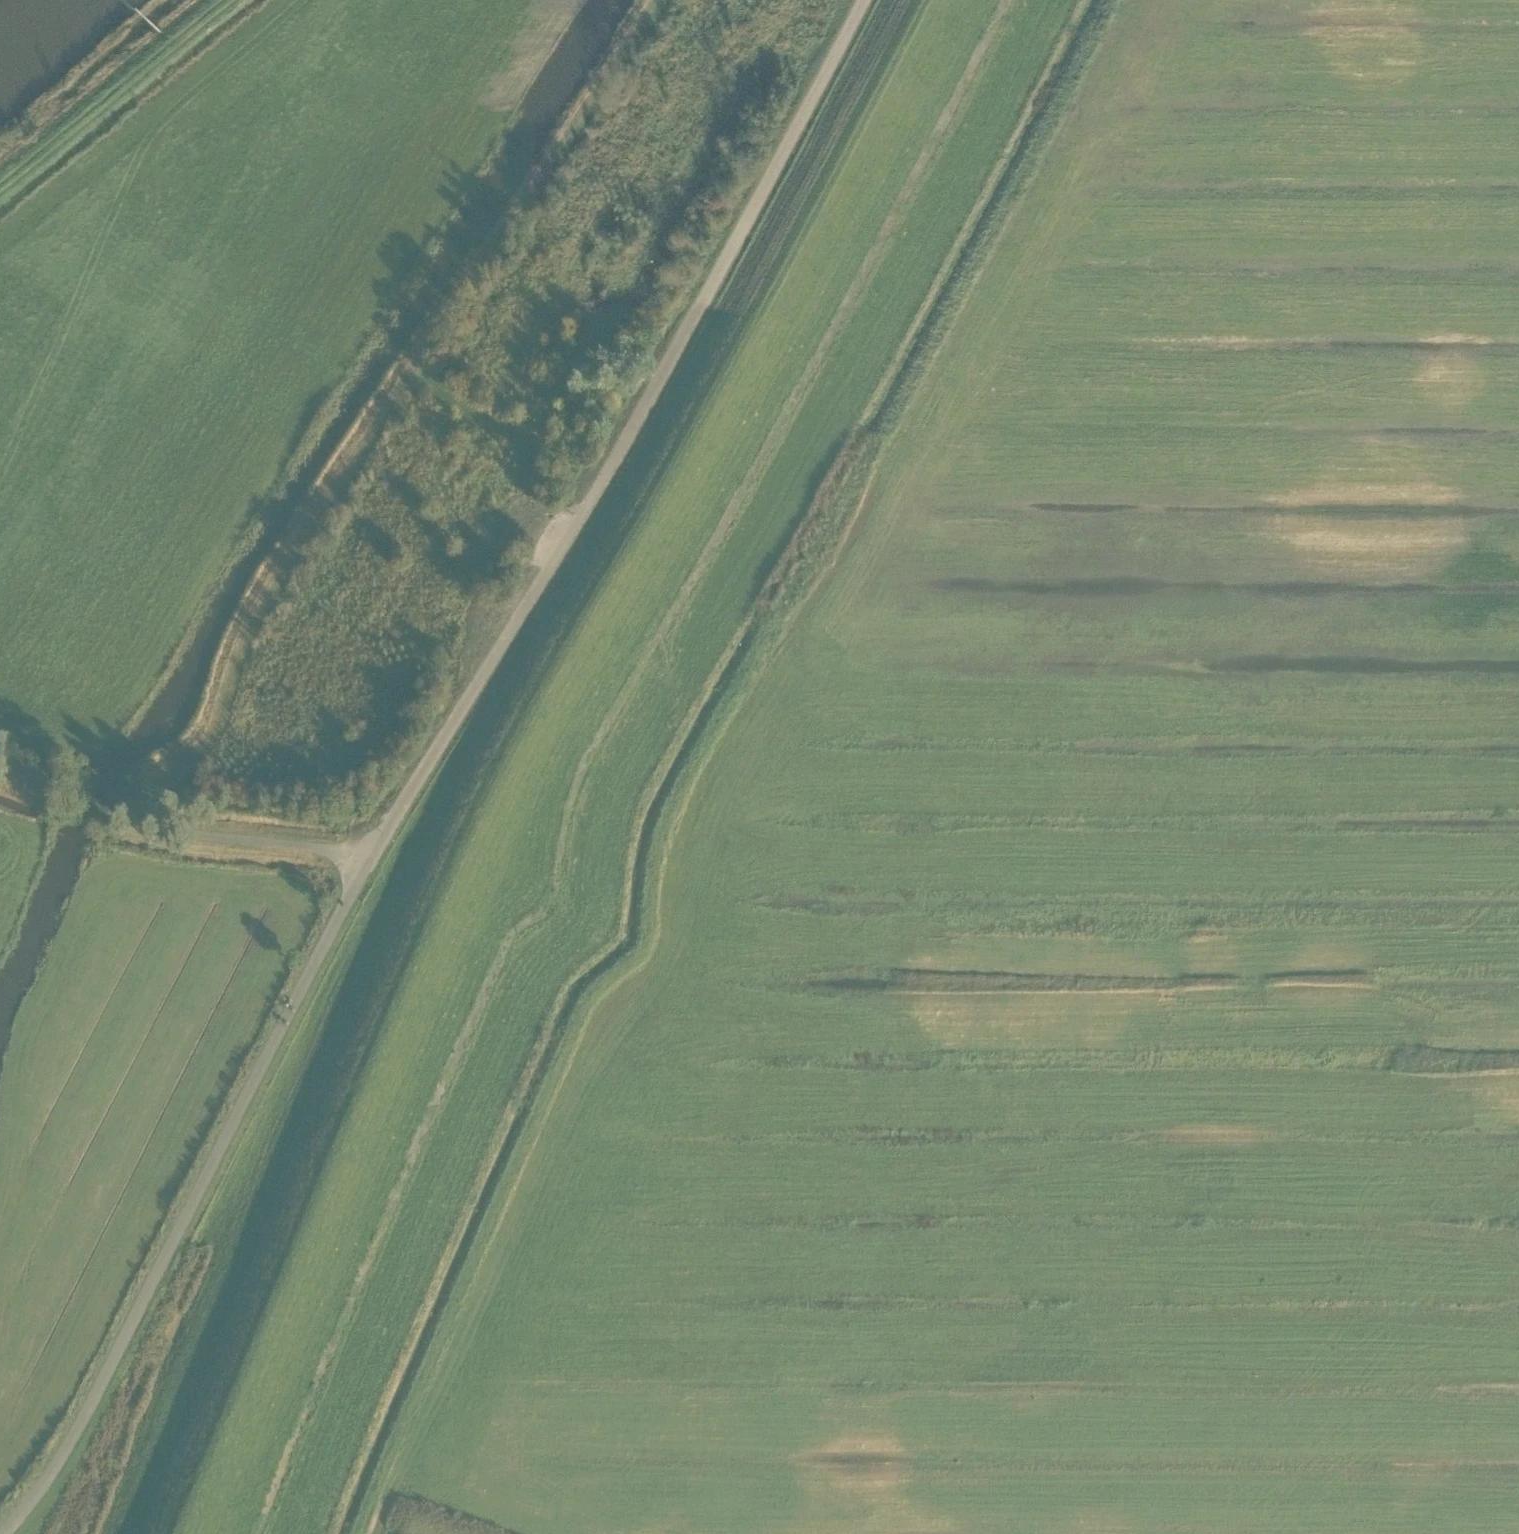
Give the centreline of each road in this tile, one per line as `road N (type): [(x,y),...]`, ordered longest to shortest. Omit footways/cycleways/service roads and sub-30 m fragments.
road 1 (unclassified): [(367,863),(599,490),(864,0)]
road 2 (unclassified): [(5,1533),(74,1439),(367,863)]
road 3 (track): [(224,0),(0,183)]
road 4 (unclassified): [(367,863),(177,834),(105,811)]

